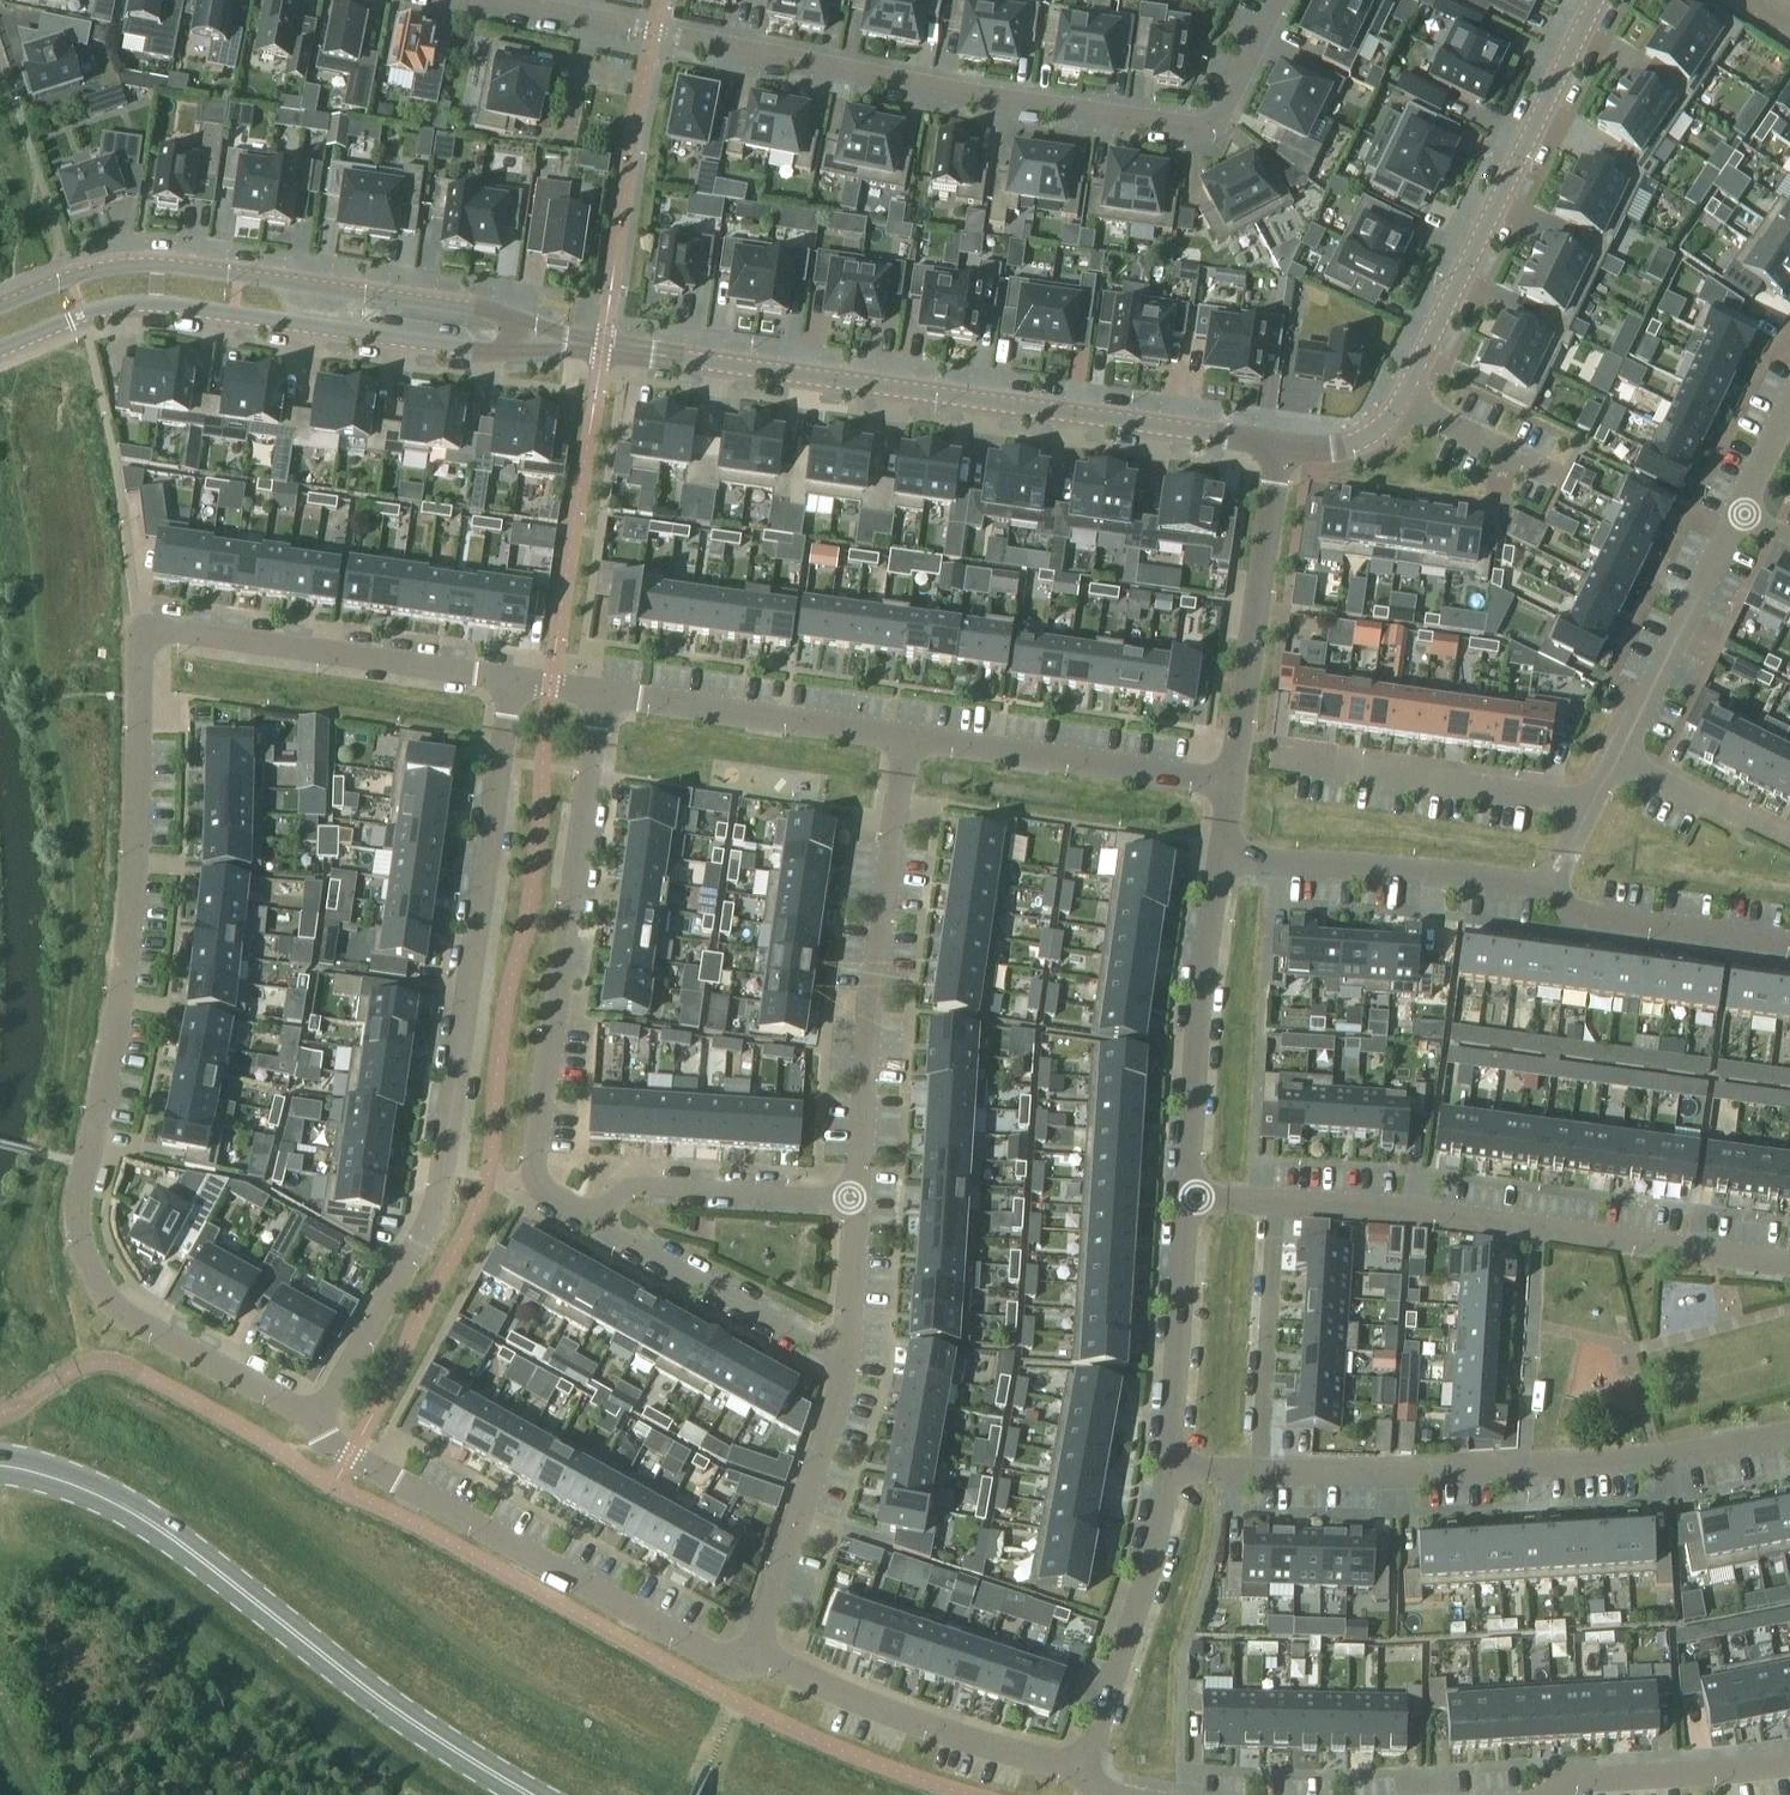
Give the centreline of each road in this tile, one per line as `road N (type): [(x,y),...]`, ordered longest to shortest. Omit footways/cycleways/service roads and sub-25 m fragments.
road 1 (residential): [(510,681),(168,631),(142,648),(122,973),(78,1193),(79,1243),(113,1309),(317,1422)]
road 2 (residential): [(481,0),(903,87),(1197,129),(1222,115),(1277,0)]
road 3 (residential): [(317,1422),(437,1209),(446,1175),(510,681)]
road 4 (tertiary): [(0,1470),(116,1504),(387,1708),(525,1794)]
road 5 (tertiary): [(1279,447),(693,360)]
road 6 (residential): [(600,694),(534,1148),(535,1177),(591,1222)]
road 7 (residential): [(1789,1435),(1673,1457),(1526,1468),(1260,1472)]
road 8 (residential): [(1789,1264),(1398,1211),(1274,1204)]
road 9 (tertiary): [(496,315),(161,267),(106,269),(0,307)]
road 10 (residential): [(317,1422),(347,1458),(711,1654),(754,1655)]
road 11 (tertiary): [(0,351),(81,316),(146,304),(490,352)]
road 12 (residential): [(853,1202),(908,741)]
road 13 (tertiary): [(1595,0),(1400,403)]
road 14 (residential): [(754,1655),(881,1713),(1082,1771)]
road 15 (residential): [(1220,858),(1201,983),(1186,1199)]
road 16 (residential): [(1279,447),(1229,786)]
road 17 (residential): [(1220,858),(1546,889)]
road 18 (residential): [(1229,786),(908,741)]
road 19 (residential): [(1167,1470),(1150,1561),(1082,1771)]
road 20 (residential): [(908,741),(600,694)]
road 21 (residential): [(1590,805),(1286,761)]
road 22 (residential): [(754,1655),(844,1363)]
road 23 (residential): [(591,1222),(844,1363)]
road 24 (residential): [(1738,513),(1615,759)]
road 25 (residential): [(853,1202),(653,1187),(620,1195),(591,1222)]
road 26 (residential): [(1186,1199),(1167,1470)]
road 27 (residential): [(1274,1204),(1260,1472)]
road 28 (residential): [(1546,889),(1578,920),(1789,945)]
road 29 (residential): [(1552,1794),(1574,1781),(1789,1763)]
road 30 (tertiary): [(490,352),(693,360)]
road 31 (tertiary): [(693,360),(496,315)]
road 32 (residential): [(1789,843),(1615,759)]
road 33 (residential): [(1400,403),(1553,477)]
road 34 (residential): [(844,1363),(853,1202)]
road 35 (tertiary): [(1400,403),(1360,442),(1279,447)]
road 36 (residential): [(1789,404),(1738,513)]

